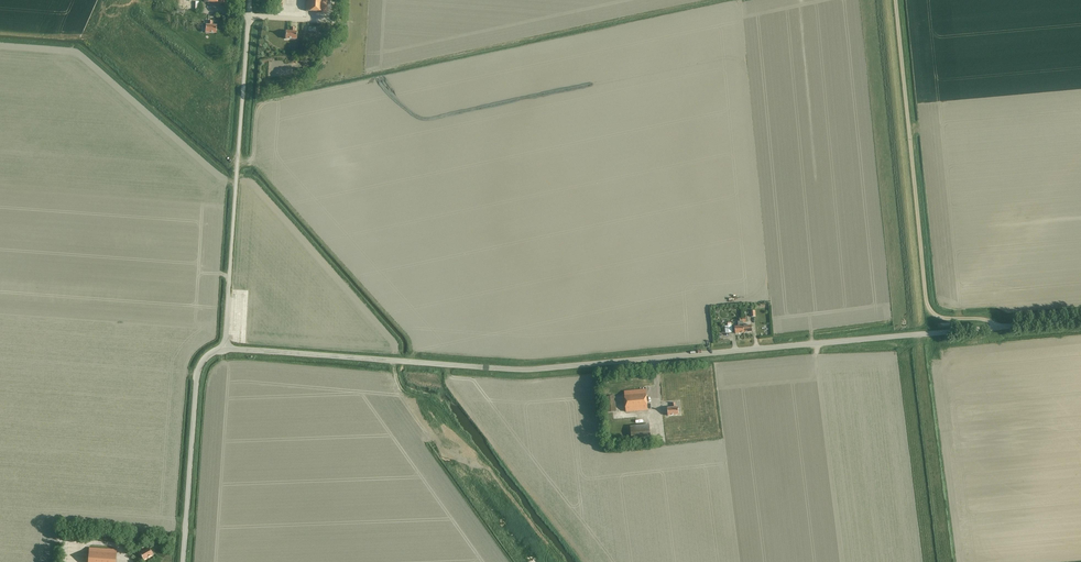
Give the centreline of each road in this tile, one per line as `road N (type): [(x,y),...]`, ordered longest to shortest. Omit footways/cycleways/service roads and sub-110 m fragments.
road 1 (unclassified): [(225,347),(529,370),(995,329)]
road 2 (unclassified): [(995,329),(985,320),(943,319),(927,304),(895,0)]
road 3 (unclassified): [(225,347),(250,0)]
road 4 (unclassified): [(182,561),(196,380),(207,357),(225,347)]

